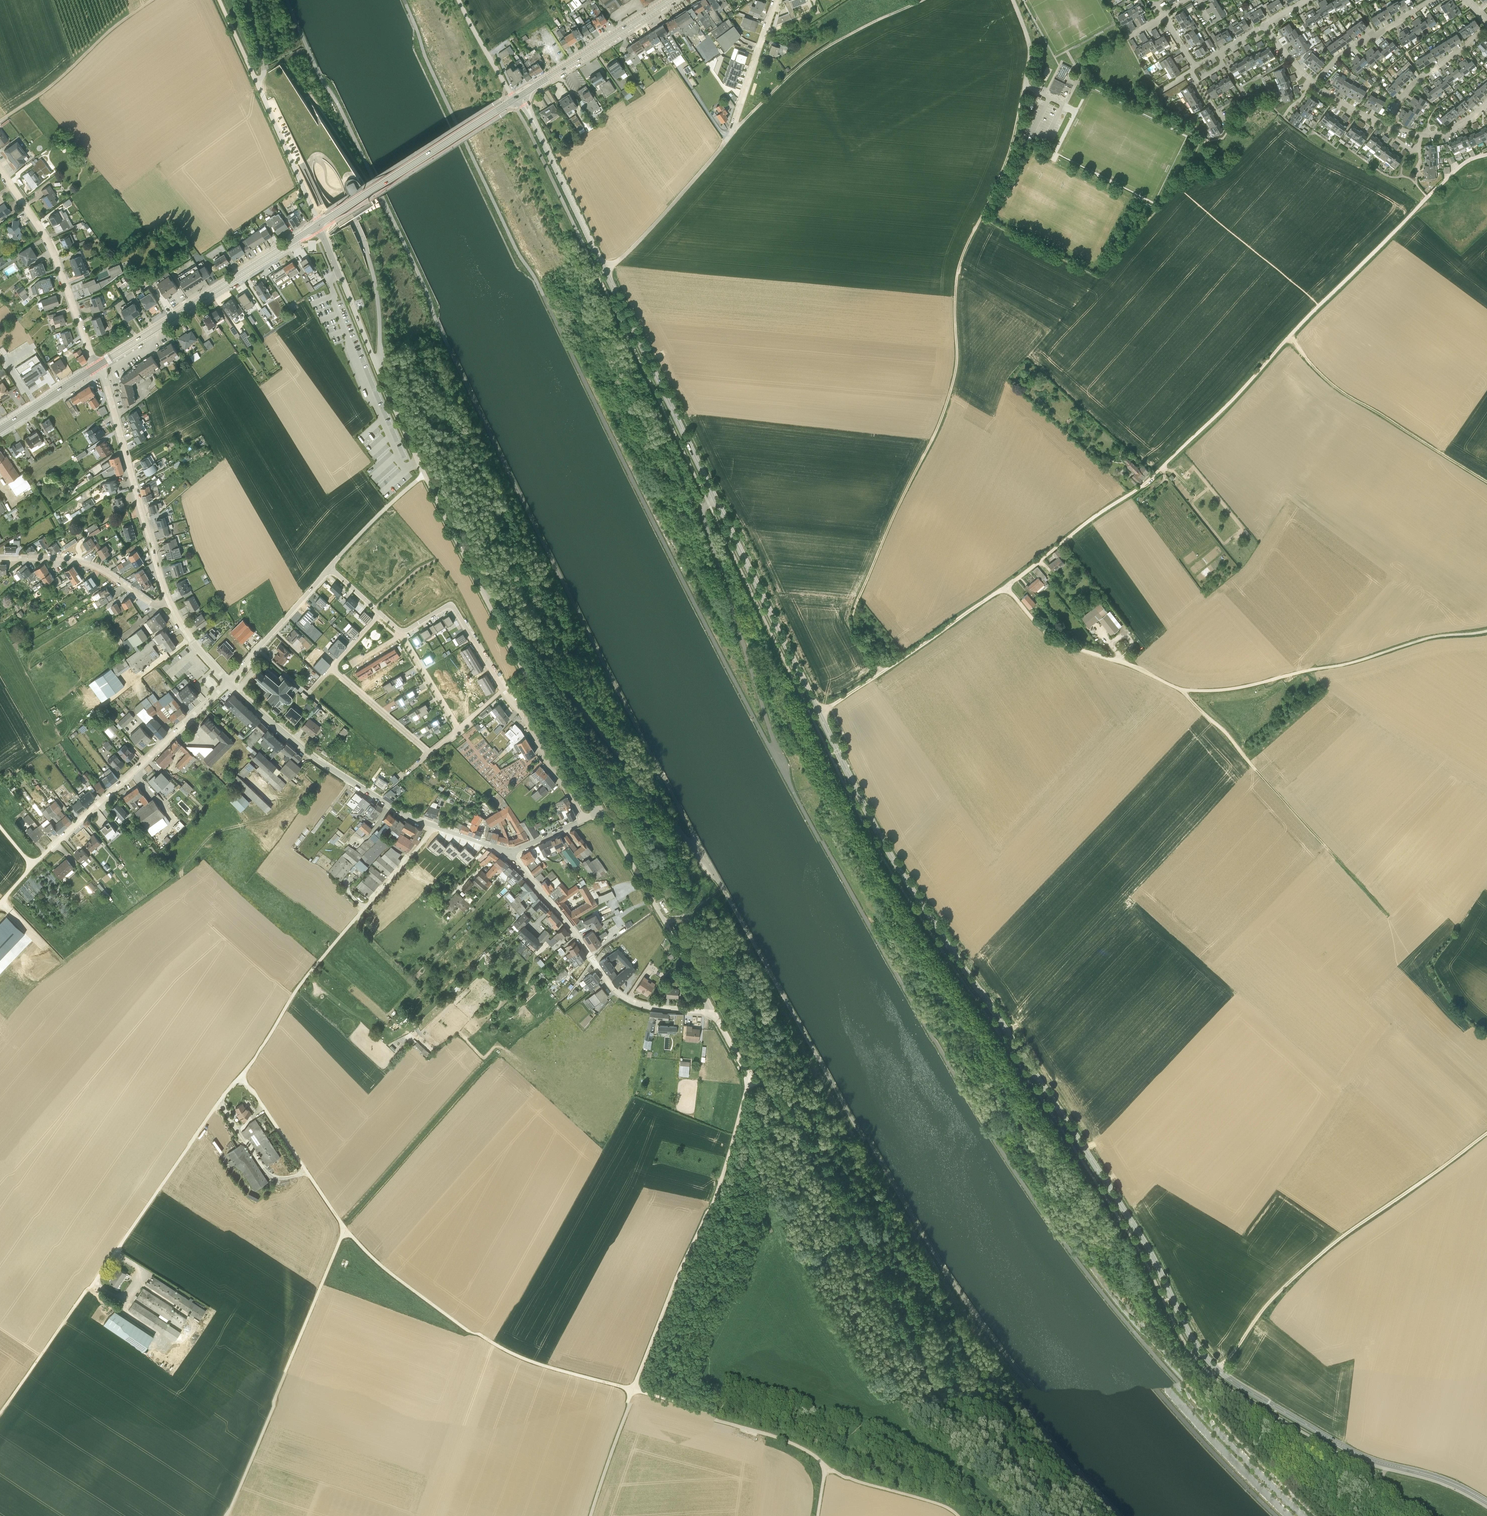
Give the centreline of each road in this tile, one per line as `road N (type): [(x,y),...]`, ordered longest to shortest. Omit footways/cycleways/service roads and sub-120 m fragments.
road 1 (tertiary): [(1486,1502),(1437,1477),(1359,1455),(1205,1357),(1140,1239),(900,870),(819,713)]
road 2 (track): [(1023,93),(1008,156),(958,267),(948,400),(854,609),(855,629),(882,672)]
road 3 (track): [(748,1080),(771,1090),(944,1401),(1051,1515)]
road 4 (track): [(1006,586),(1143,487),(1393,233)]
road 5 (tertiary): [(819,713),(605,269)]
road 6 (track): [(605,269),(800,66),(923,0)]
road 7 (unclassified): [(242,1073),(0,1414)]
road 8 (unclassified): [(632,1392),(713,1203),(748,1080),(714,1013)]
road 9 (unclassified): [(601,810),(425,471)]
road 10 (track): [(1218,1371),(1301,1271),(1486,1133)]
road 11 (unclassified): [(632,1392),(507,1353),(385,1269),(345,1229)]
road 12 (unclassified): [(242,1073),(296,989),(436,825)]
road 13 (unclassified): [(345,1229),(225,1515)]
road 14 (track): [(1183,691),(1241,687),(1429,638),(1486,630)]
road 15 (residential): [(714,1013),(639,1004),(614,991),(510,854)]
road 16 (unclassified): [(425,471),(318,224)]
road 17 (residential): [(228,679),(33,861)]
road 18 (primary): [(98,365),(318,224)]
road 19 (residential): [(228,679),(335,768),(436,825)]
road 20 (track): [(1289,337),(1343,394),(1486,480)]
road 21 (unclassified): [(318,224),(219,0)]
road 22 (residential): [(169,599),(98,365)]
road 23 (unclassified): [(601,810),(714,1013)]
road 24 (residential): [(98,365),(49,242),(0,168)]
road 25 (track): [(1006,586),(1050,637),(1183,691)]
road 26 (unclassified): [(827,1462),(776,1433),(632,1392)]
road 27 (primary): [(503,106),(332,215)]
road 28 (tertiary): [(521,94),(605,269)]
road 29 (track): [(0,119),(151,0)]
road 30 (unclassified): [(345,1229),(242,1073)]
road 31 (residential): [(0,557),(81,558),(152,601),(169,599)]
road 32 (primary): [(521,94),(669,0)]
road 33 (residential): [(398,626),(453,604),(503,686)]
road 34 (residential): [(585,817),(503,686)]
road 35 (residential): [(329,564),(228,679)]
road 36 (track): [(882,672),(1006,586)]
road 37 (residential): [(1313,82),(1366,38),(1432,0)]
road 38 (track): [(1183,691),(1278,795)]
road 39 (residential): [(1386,125),(1409,89),(1486,30)]
road 40 (unclassified): [(956,1515),(827,1462)]
road 41 (residential): [(731,132),(775,0)]
road 42 (unclassified): [(425,471),(329,564)]
road 43 (residential): [(431,751),(332,665)]
road 44 (unclassified): [(590,1515),(632,1392)]
road 45 (unclassified): [(1393,233),(1460,167),(1486,155)]

